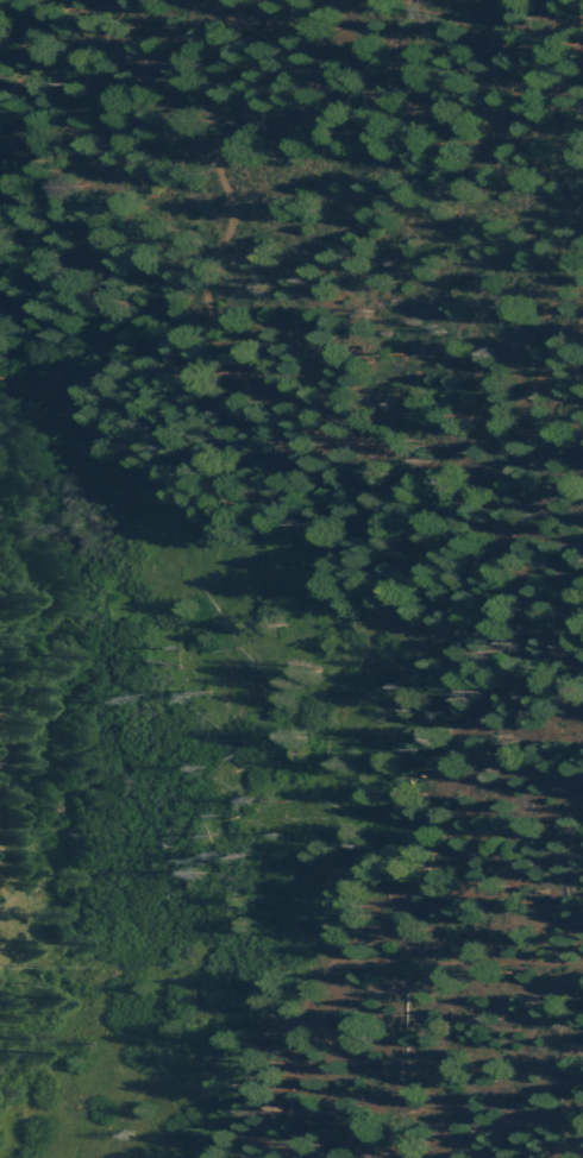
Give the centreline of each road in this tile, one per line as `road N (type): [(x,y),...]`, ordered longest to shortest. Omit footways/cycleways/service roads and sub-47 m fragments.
road 1 (track): [(224,0),(207,32),(190,240),(207,334),(264,420),(368,443),(455,492),(485,566),(582,683)]
road 2 (track): [(582,965),(326,961)]
road 3 (track): [(455,492),(582,302)]

